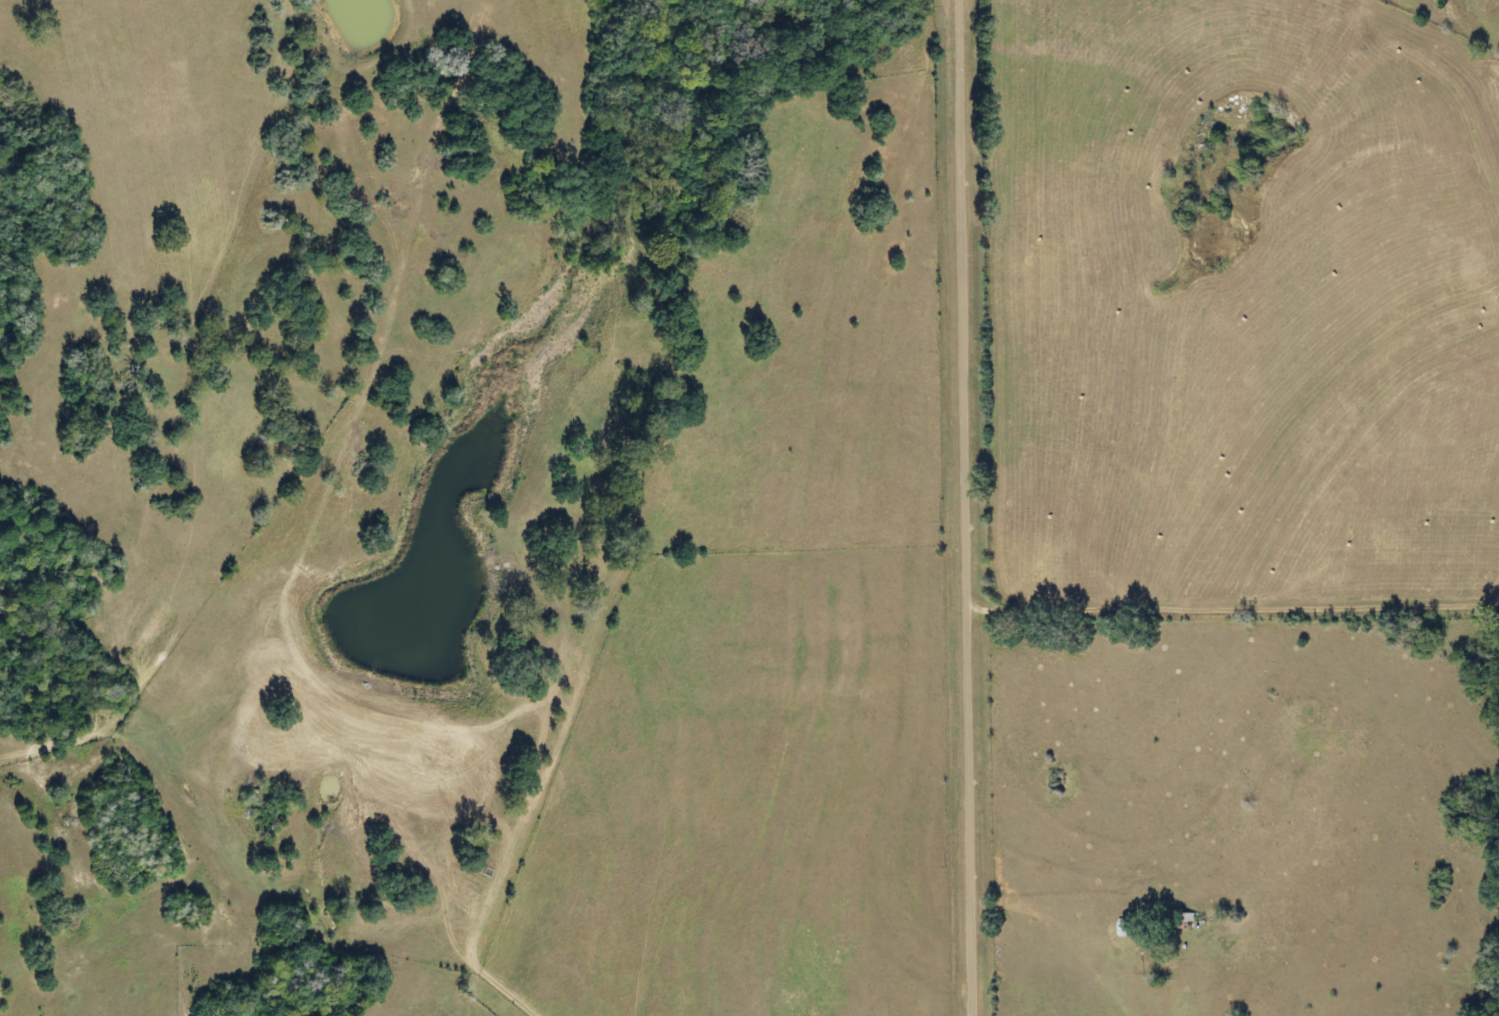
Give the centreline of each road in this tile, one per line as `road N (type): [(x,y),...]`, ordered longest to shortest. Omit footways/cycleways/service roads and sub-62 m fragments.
road 1 (residential): [(981,1015),(965,421),(964,0)]

